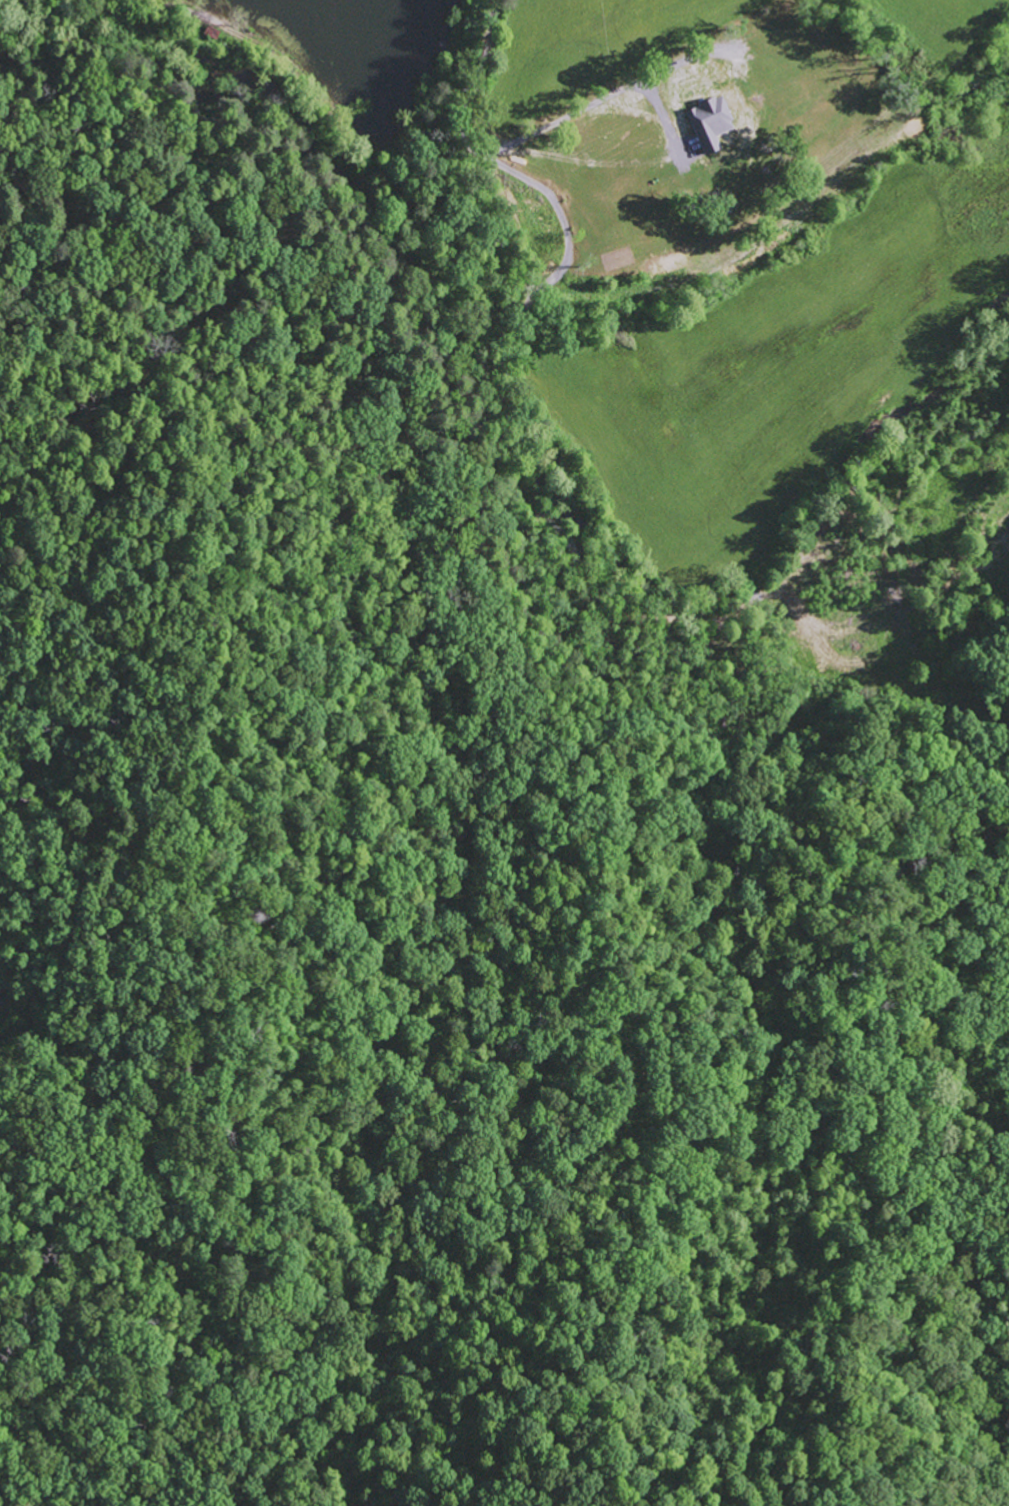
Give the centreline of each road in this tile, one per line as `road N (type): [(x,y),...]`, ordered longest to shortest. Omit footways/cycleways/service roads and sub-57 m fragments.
road 1 (residential): [(497,0),(465,100),(467,137),(478,147),(567,116),(694,54),(730,53)]
road 2 (residential): [(749,0),(748,296)]

